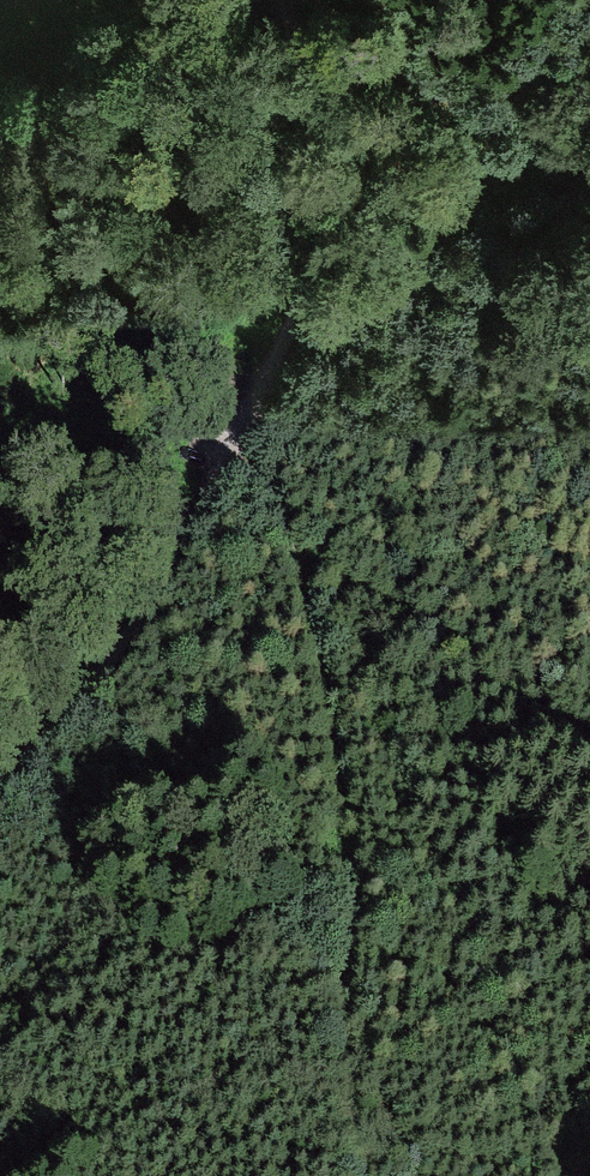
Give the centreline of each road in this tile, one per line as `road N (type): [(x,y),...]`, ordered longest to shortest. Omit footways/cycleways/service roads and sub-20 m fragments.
road 1 (track): [(291,0),(303,241),(289,325),(249,436),(306,591),(345,807),(343,1081),(351,1175)]
road 2 (track): [(579,0),(534,55),(445,229),(292,363),(96,678),(0,787)]

